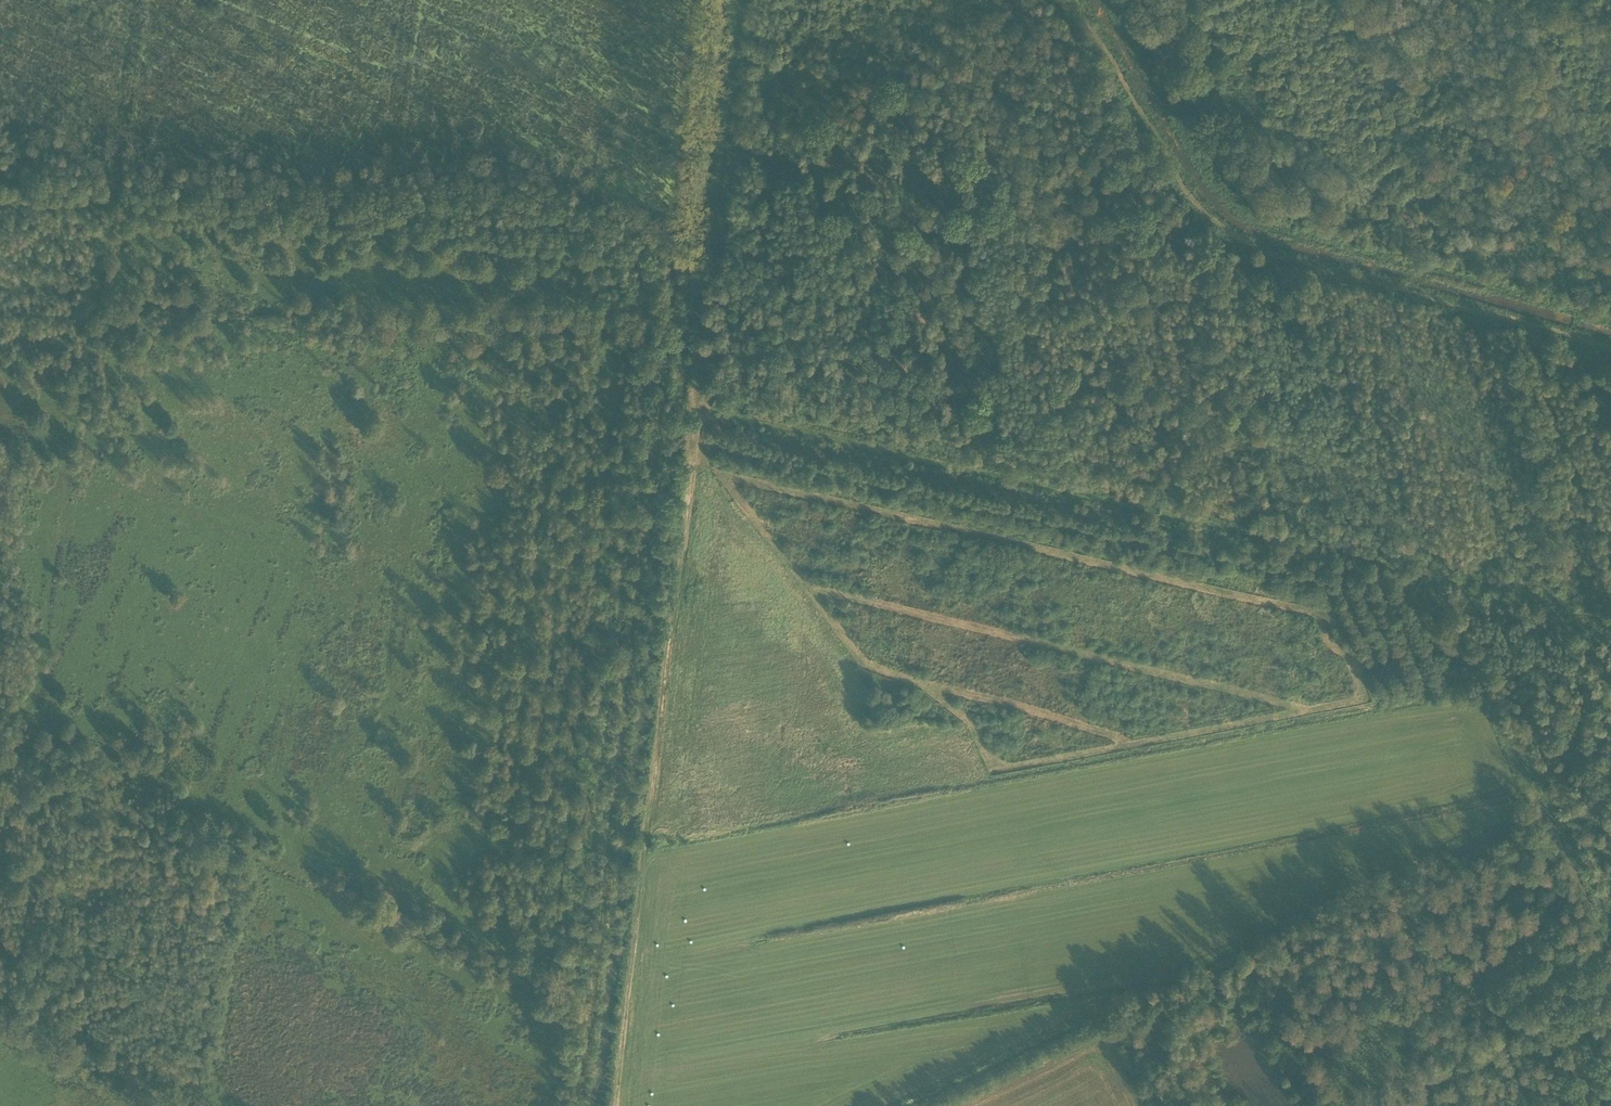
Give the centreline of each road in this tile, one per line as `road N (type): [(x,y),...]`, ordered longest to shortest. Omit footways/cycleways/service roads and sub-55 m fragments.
road 1 (track): [(708,0),(576,1105)]
road 2 (track): [(615,1105),(741,0)]
road 3 (track): [(677,248),(0,180)]
road 4 (track): [(1610,347),(1281,258),(1240,239),(1176,177),(1077,0)]
road 5 (track): [(588,1007),(0,734)]
road 6 (track): [(1109,0),(1225,194),(1256,220),(1610,319)]
road 7 (track): [(1210,522),(694,409)]
road 8 (track): [(1610,613),(1440,573)]

